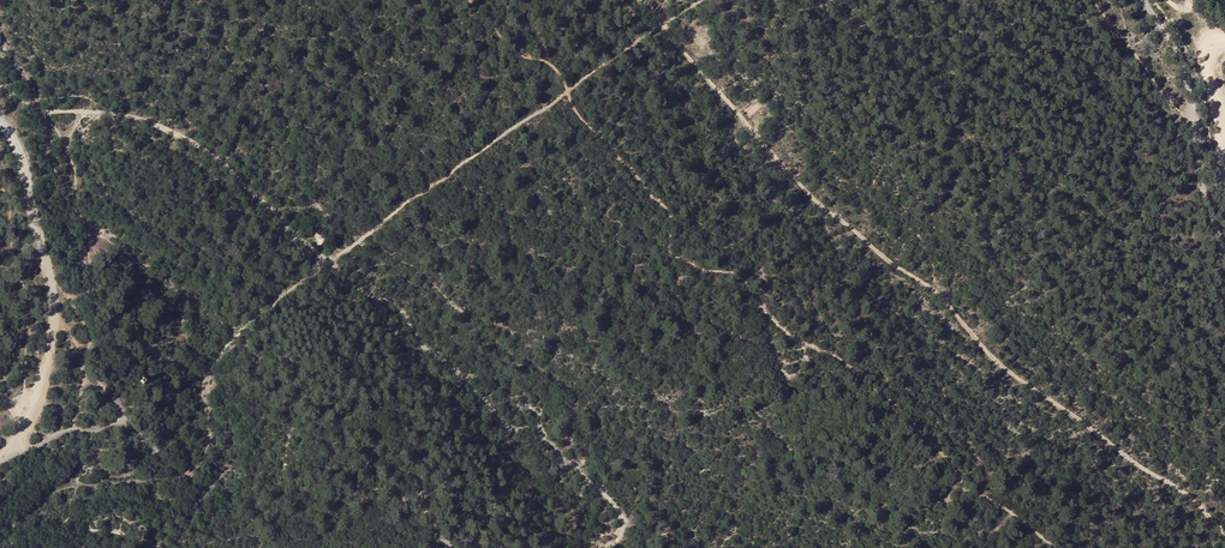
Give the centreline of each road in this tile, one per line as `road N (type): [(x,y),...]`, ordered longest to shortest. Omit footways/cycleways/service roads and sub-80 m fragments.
road 1 (track): [(37,108),(122,113),(221,161),(327,259),(407,308),(508,410),(536,416),(612,494),(623,521),(607,547)]
road 2 (track): [(0,121),(16,139),(53,320),(24,427),(0,457)]
road 3 (track): [(1143,0),(1179,51),(1205,203),(1224,247)]
road 4 (track): [(51,280),(80,272),(79,225),(61,149),(80,111)]
road 5 (track): [(535,547),(502,516),(468,499),(434,500),(427,512),(447,547)]
road 6 (track): [(1224,169),(1205,58),(1224,41)]

